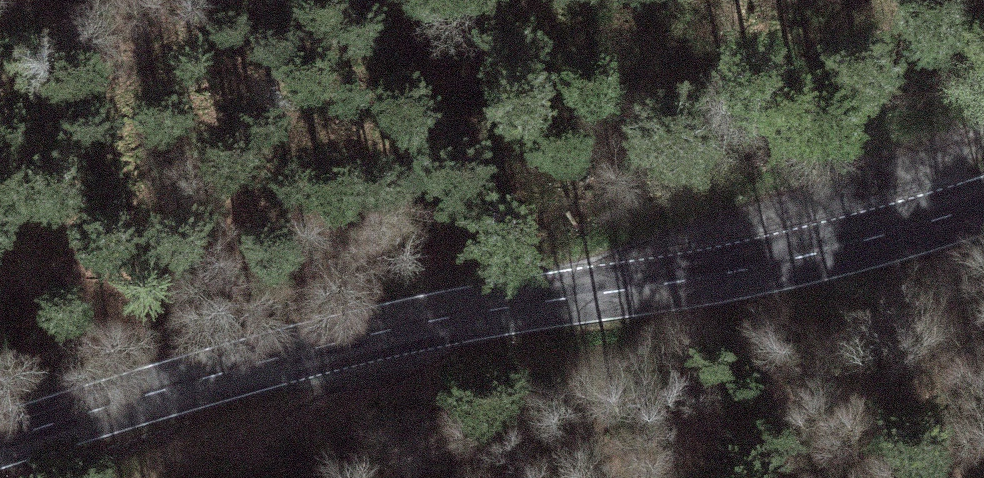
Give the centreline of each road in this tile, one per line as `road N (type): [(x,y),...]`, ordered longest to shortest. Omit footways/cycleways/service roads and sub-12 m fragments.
road 1 (secondary): [(983,206),(741,271),(297,348),(0,441)]
road 2 (track): [(134,477),(297,348)]
road 3 (track): [(983,141),(929,168),(860,241)]

